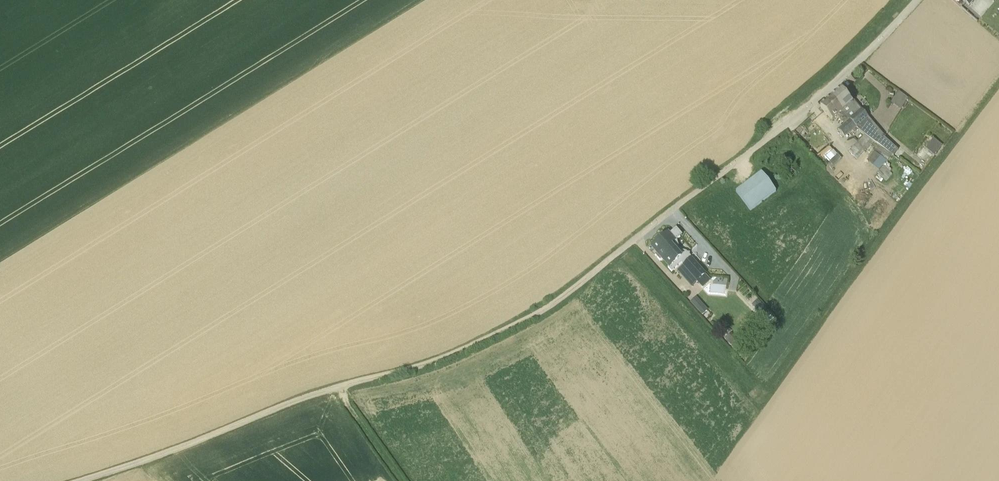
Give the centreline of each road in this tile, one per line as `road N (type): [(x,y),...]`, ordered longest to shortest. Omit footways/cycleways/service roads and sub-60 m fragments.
road 1 (track): [(84,480),(311,396),(451,355),(555,301),(633,241)]
road 2 (unclassified): [(633,241),(806,109),(917,0)]

